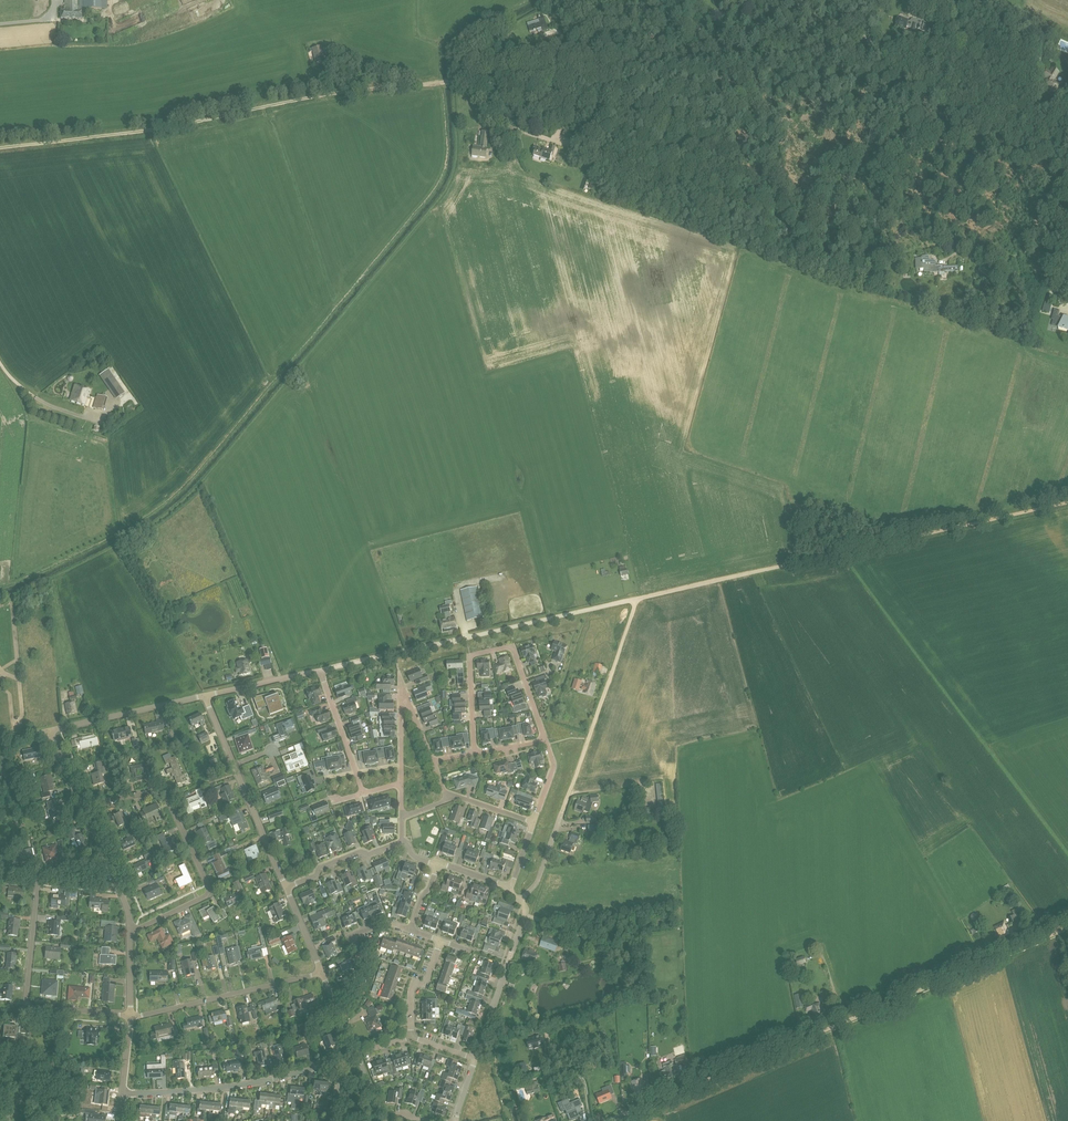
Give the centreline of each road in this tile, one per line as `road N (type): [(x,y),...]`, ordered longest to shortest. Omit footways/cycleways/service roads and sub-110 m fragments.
road 1 (track): [(0,147),(149,130),(324,94),(454,82)]
road 2 (track): [(638,599),(1067,503)]
road 3 (track): [(454,82),(883,50)]
road 4 (track): [(709,1081),(1067,928)]
road 5 (track): [(320,671),(638,599)]
road 6 (residential): [(131,1016),(26,1005),(40,875),(105,858)]
road 7 (residential): [(130,932),(204,897),(208,884),(163,791),(83,807)]
road 8 (residential): [(546,741),(507,647),(471,658),(475,754)]
road 9 (track): [(563,812),(638,599)]
road 10 (residential): [(123,1093),(231,1086),(340,1060)]
road 11 (track): [(1067,166),(883,50)]
road 12 (residential): [(131,1016),(322,972)]
road 13 (track): [(1040,69),(1039,49),(1010,39),(883,50)]
road 14 (track): [(1067,185),(1011,258),(967,247),(943,261),(932,256)]
road 15 (residential): [(402,783),(402,687),(432,762)]
road 16 (residential): [(475,1059),(525,910),(521,900)]
road 17 (unclassified): [(48,730),(205,696)]
road 18 (unclassified): [(287,888),(234,765)]
road 19 (residential): [(363,793),(320,671)]
road 20 (residential): [(287,888),(320,867),(402,841)]

